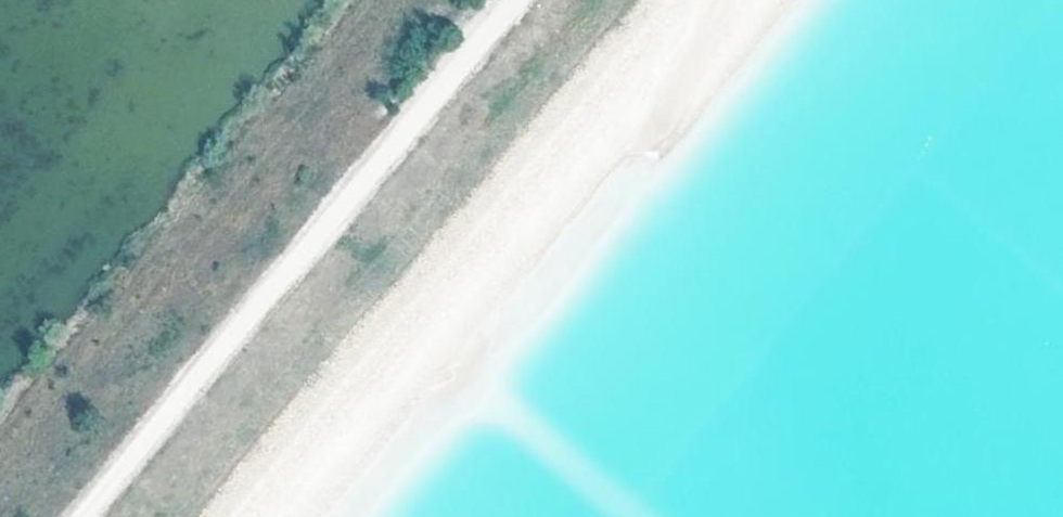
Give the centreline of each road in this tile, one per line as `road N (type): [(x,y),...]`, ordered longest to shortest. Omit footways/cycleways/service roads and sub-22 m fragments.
road 1 (track): [(495,0),(67,516)]

